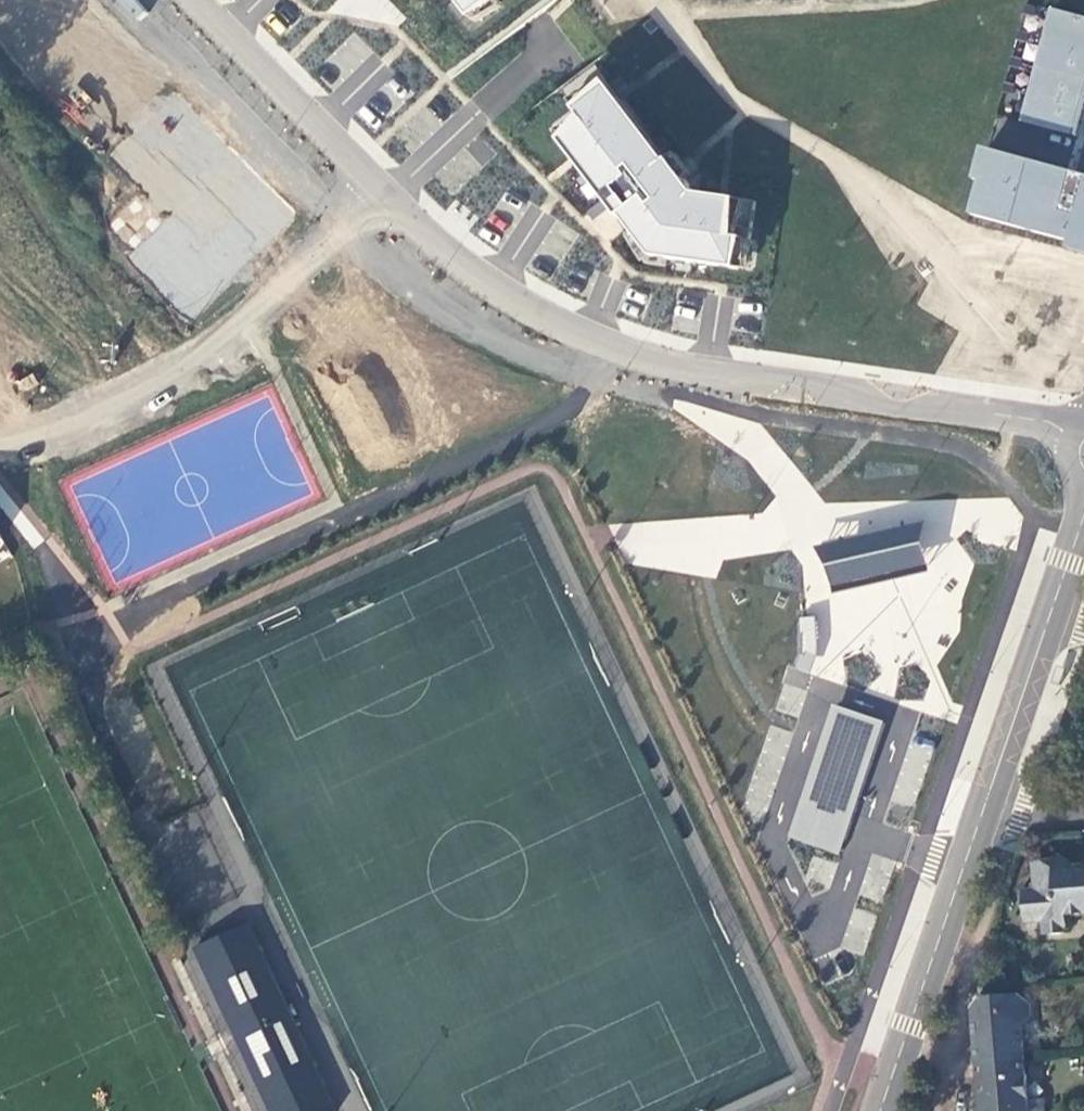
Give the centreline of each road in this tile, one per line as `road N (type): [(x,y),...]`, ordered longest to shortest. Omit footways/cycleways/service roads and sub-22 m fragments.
road 1 (residential): [(1083,435),(625,356),(485,284),(384,189)]
road 2 (residential): [(1083,497),(879,1110)]
road 3 (residential): [(0,442),(54,428),(210,351),(384,189)]
road 4 (residential): [(384,189),(196,0)]

